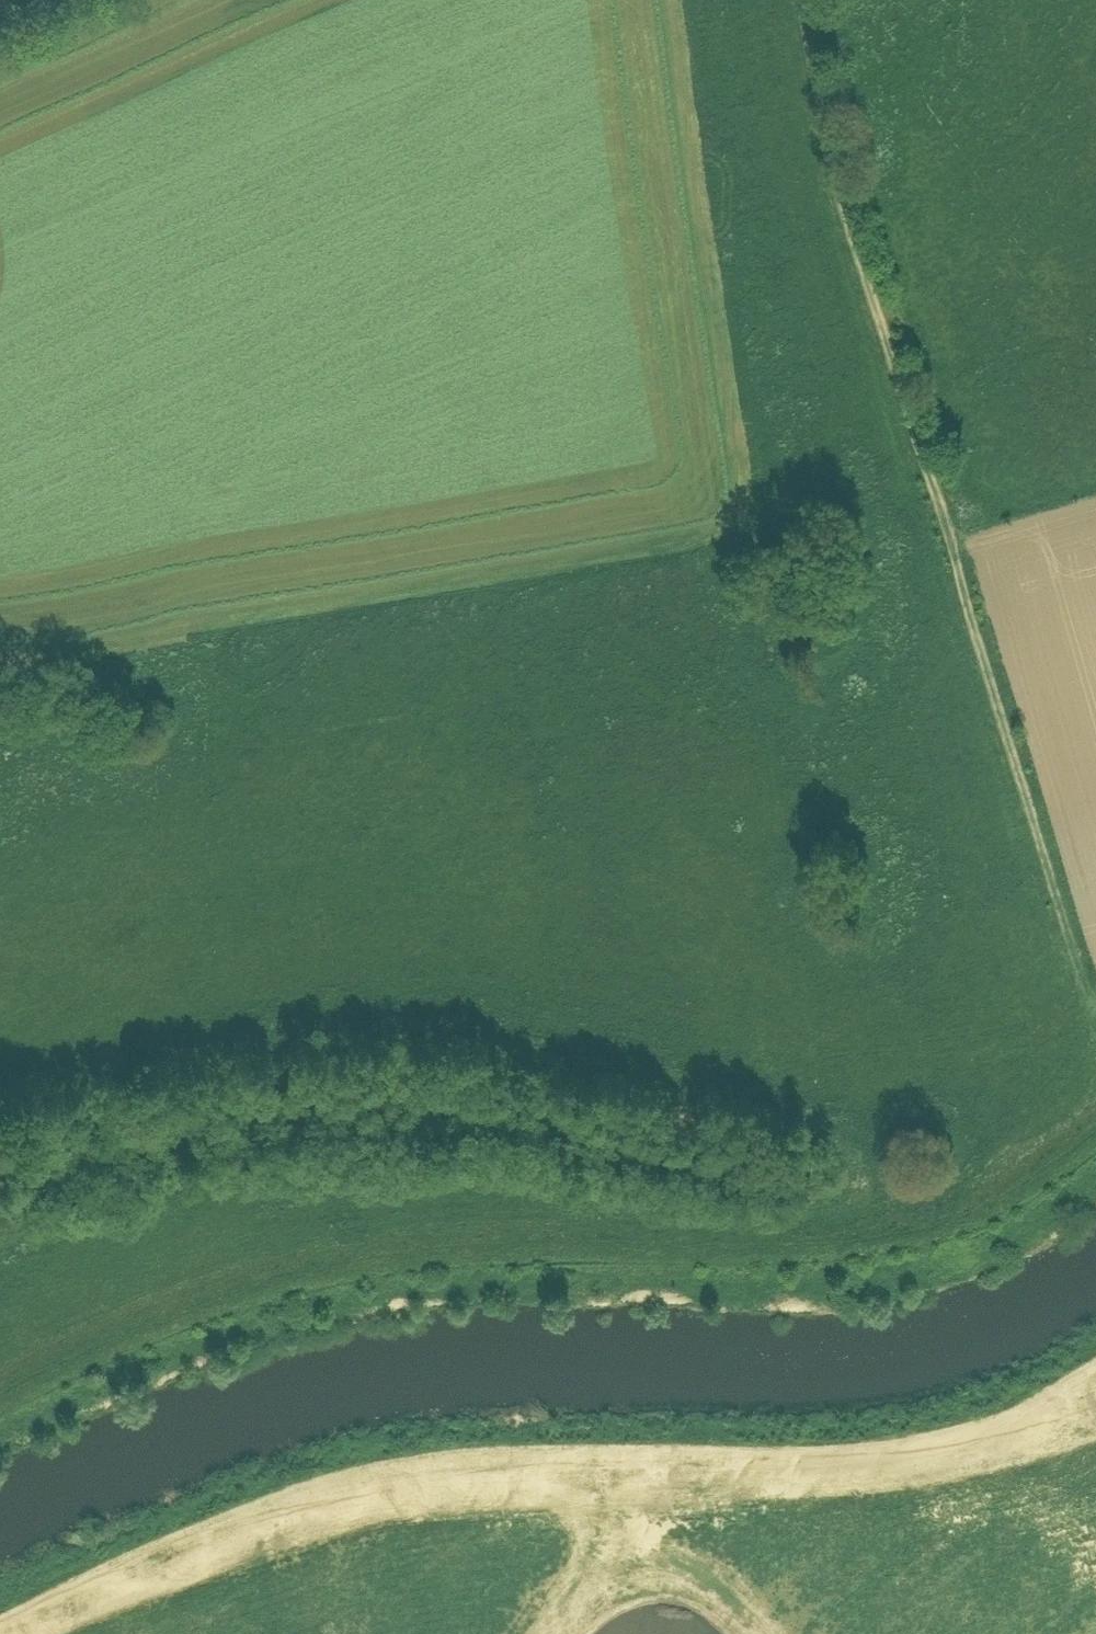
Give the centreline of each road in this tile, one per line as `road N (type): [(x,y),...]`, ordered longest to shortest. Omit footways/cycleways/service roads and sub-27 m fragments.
road 1 (track): [(1094,1036),(886,353),(834,161),(804,0)]

